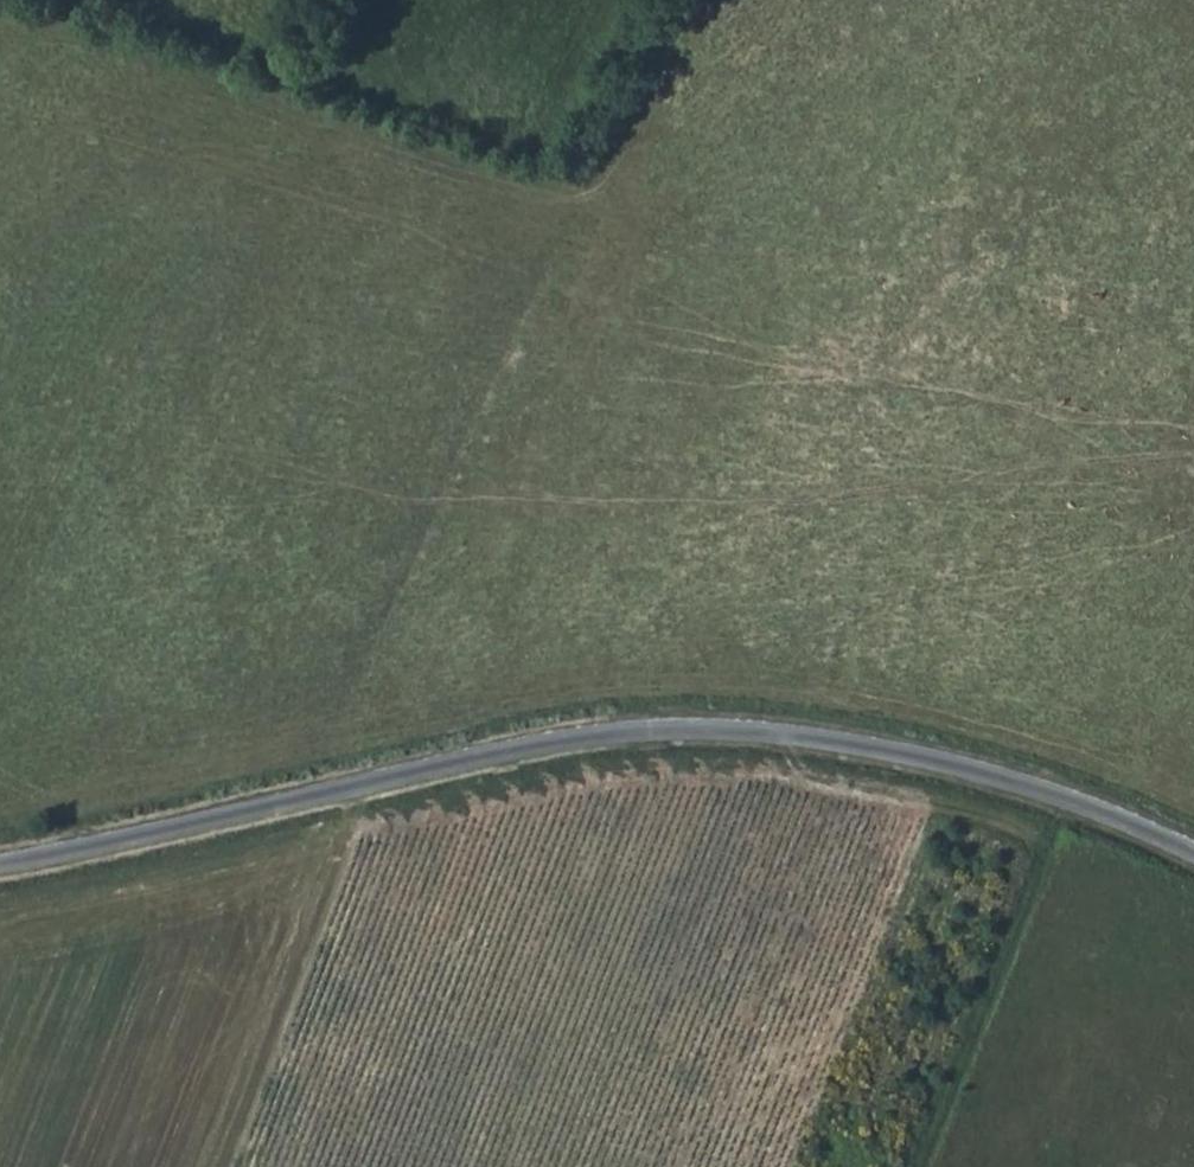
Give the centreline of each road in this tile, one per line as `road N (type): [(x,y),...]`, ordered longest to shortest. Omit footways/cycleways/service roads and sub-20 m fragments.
road 1 (unclassified): [(0,864),(620,728),(767,731),(925,758),(1077,802),(1193,856)]

